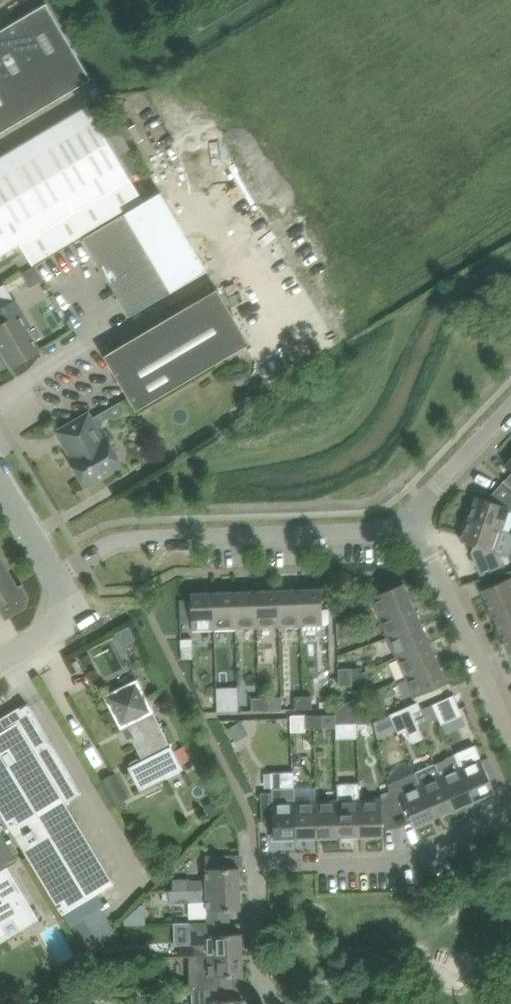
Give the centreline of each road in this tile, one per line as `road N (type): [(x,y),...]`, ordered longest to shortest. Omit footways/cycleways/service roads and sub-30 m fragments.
road 1 (residential): [(275,1003),(263,976),(258,866),(408,858),(510,812)]
road 2 (residential): [(56,575),(128,540),(412,528)]
road 3 (residential): [(510,742),(412,528)]
road 4 (residential): [(510,410),(417,512),(412,528)]

